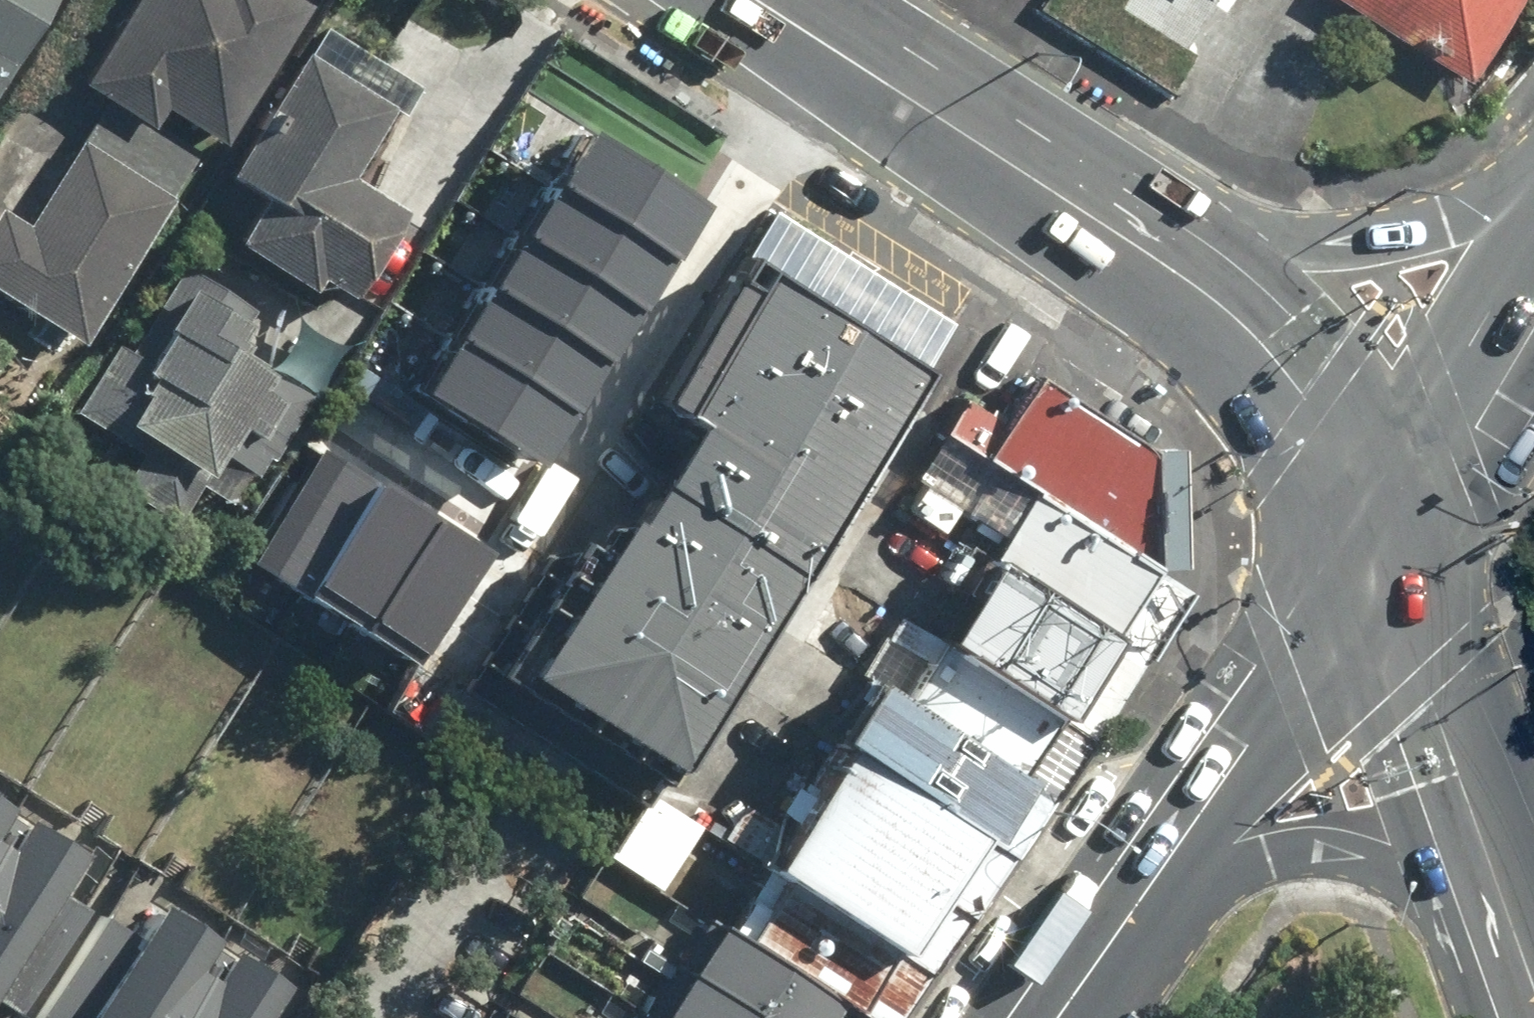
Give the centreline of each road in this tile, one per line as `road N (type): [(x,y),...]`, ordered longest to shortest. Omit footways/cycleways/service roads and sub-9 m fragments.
road 1 (primary): [(1532,1017),(1433,898),(1381,866),(1327,854),(1262,855),(1197,879),(1080,974)]
road 2 (primary): [(1373,551),(1080,974)]
road 3 (primary): [(1373,551),(1280,376),(1254,344),(1042,181)]
road 4 (primary): [(1042,181),(1242,246),(1367,238),(1533,197)]
road 5 (primary): [(1533,1007),(1373,551)]
road 6 (primary): [(1042,181),(756,0)]
road 7 (primary): [(1533,262),(1373,551)]

